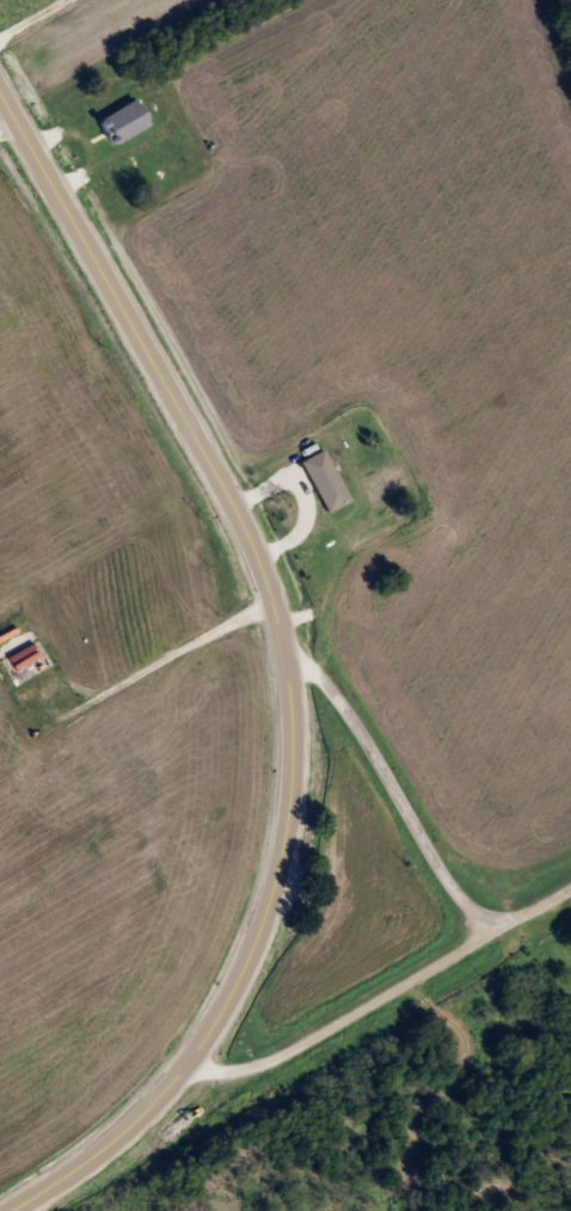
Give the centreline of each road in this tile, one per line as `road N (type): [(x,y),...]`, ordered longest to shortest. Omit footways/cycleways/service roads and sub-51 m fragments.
road 1 (secondary): [(11,1210),(108,1145),(179,1070),(221,1005),(264,906),(286,828),(290,735),(272,598),(235,506),(0,83)]
road 2 (residential): [(179,1070),(227,1071),(269,1058),(570,885)]
road 3 (secondary): [(272,598),(299,656),(362,739),(444,881),(489,931)]
road 4 (residential): [(258,557),(296,531),(301,502),(290,484),(277,483),(235,506)]

